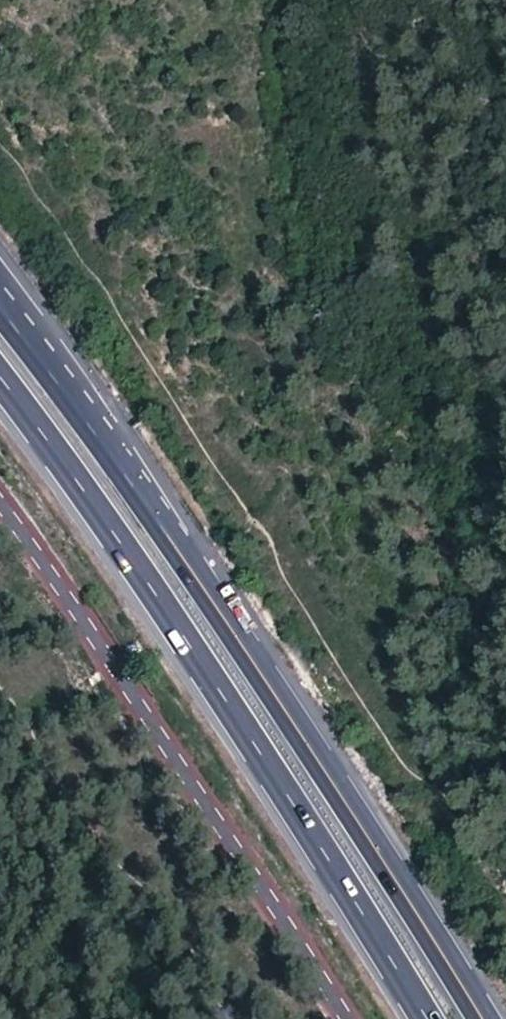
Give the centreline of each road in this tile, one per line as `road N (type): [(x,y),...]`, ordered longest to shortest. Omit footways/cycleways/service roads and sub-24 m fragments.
road 1 (primary): [(0,380),(213,682),(423,1018)]
road 2 (primary): [(483,1018),(133,486)]
road 3 (residential): [(348,1018),(145,701),(0,506)]
road 4 (tertiary): [(133,486),(78,384),(0,269)]
road 5 (primary): [(133,486),(0,309)]

